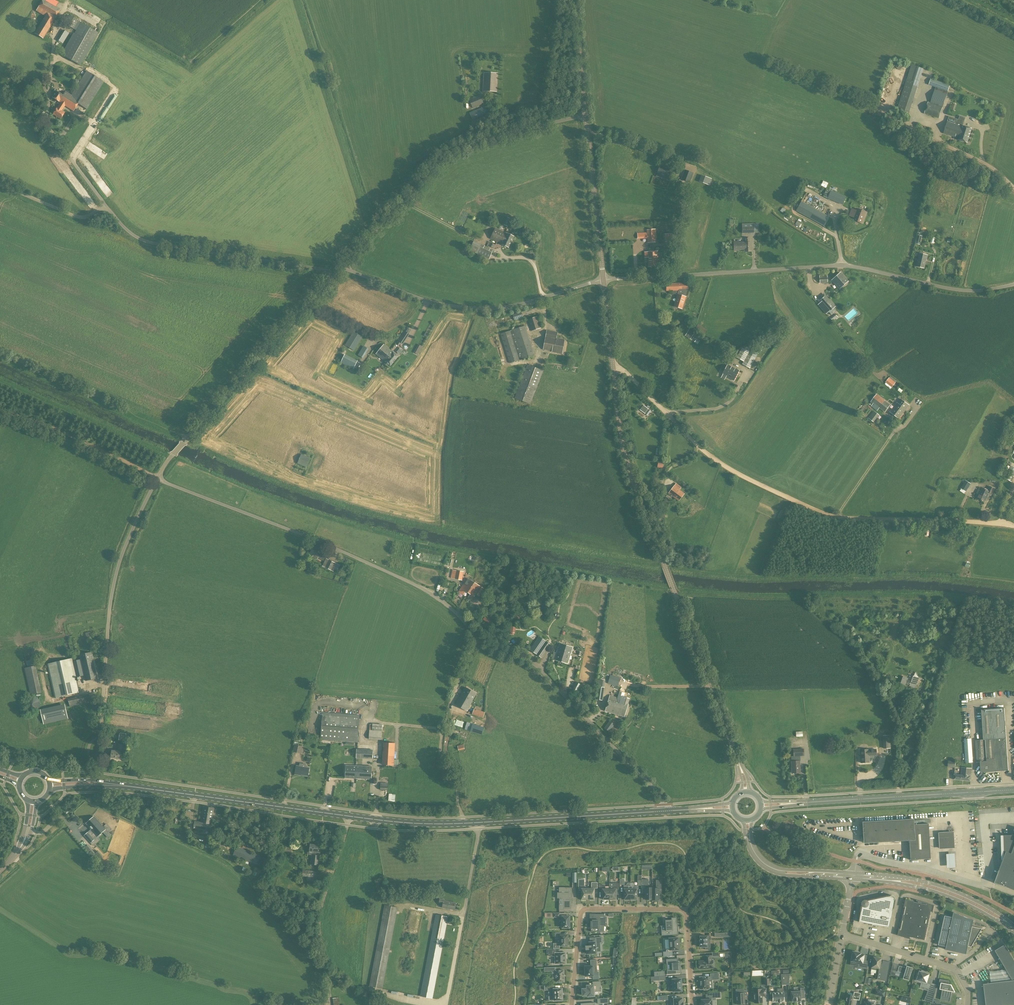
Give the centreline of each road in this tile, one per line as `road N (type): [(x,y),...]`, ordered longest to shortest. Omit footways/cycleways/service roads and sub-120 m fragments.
road 1 (unclassified): [(665,811),(661,796),(535,665),(476,638),(435,596),(157,477)]
road 2 (primary): [(665,811),(436,824),(131,788)]
road 3 (tertiary): [(735,754),(625,460),(604,279)]
road 4 (track): [(612,366),(719,463),(822,513),(1013,527)]
road 5 (unclassified): [(1013,284),(963,291),(843,265),(604,279)]
road 6 (unclassified): [(336,274),(145,241),(106,207),(77,217),(0,184)]
road 7 (unclassified): [(343,267),(454,149),(586,115)]
road 8 (residential): [(692,1004),(685,911),(588,909),(580,915),(571,1004)]
road 9 (unclassified): [(604,279),(478,308),(418,298),(343,267)]
road 10 (unclassified): [(157,477),(336,274)]
road 11 (unclassified): [(100,735),(116,574),(157,477)]
road 12 (primary): [(803,802),(1013,790)]
road 13 (track): [(157,477),(0,409)]
road 14 (tertiary): [(604,279),(586,115)]
road 15 (track): [(1013,188),(983,162),(877,108)]
road 16 (residential): [(841,935),(956,969),(968,1004)]
road 17 (secondary): [(1008,924),(961,894),(895,879)]
road 18 (secondary): [(895,879),(1008,924)]

